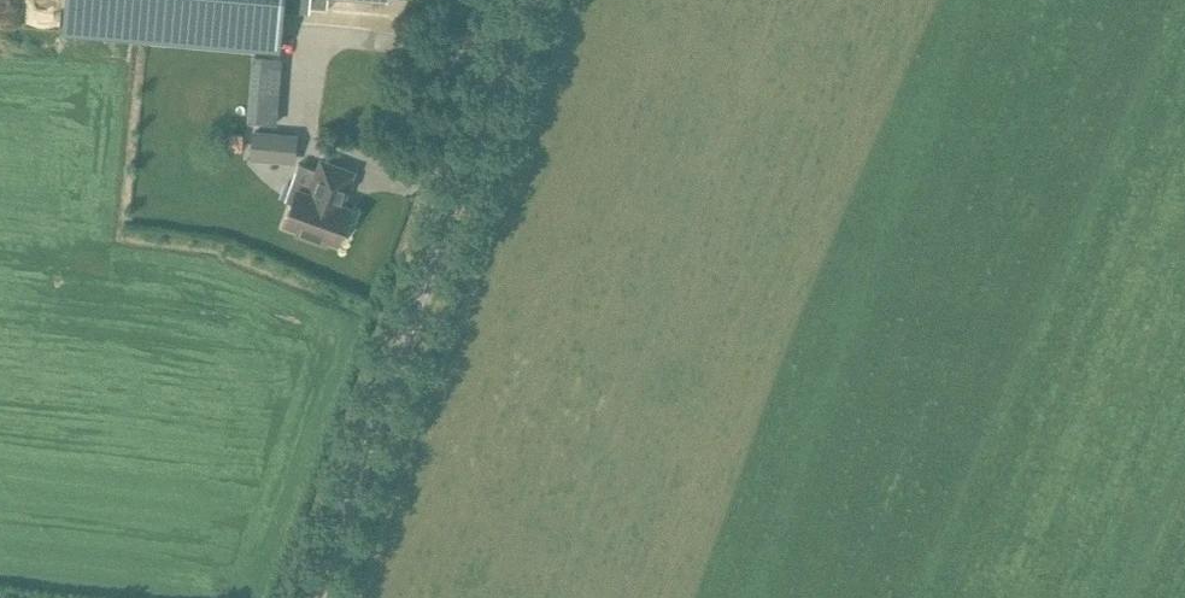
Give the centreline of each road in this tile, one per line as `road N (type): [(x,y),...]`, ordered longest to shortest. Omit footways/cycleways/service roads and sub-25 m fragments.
road 1 (tertiary): [(308,597),(527,0)]

